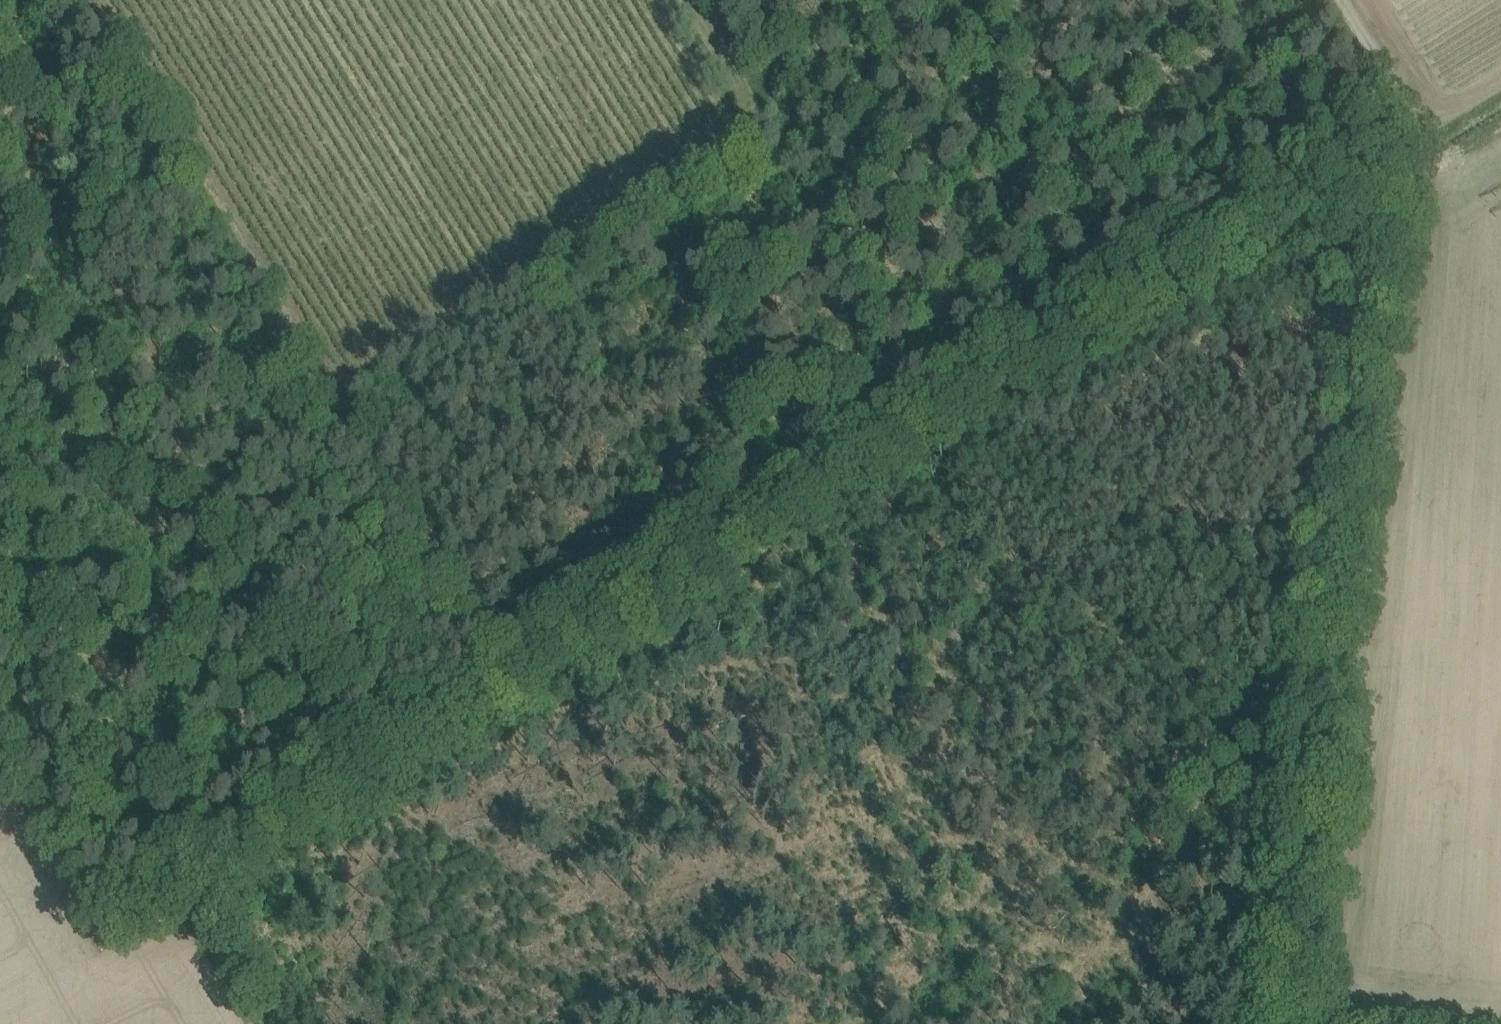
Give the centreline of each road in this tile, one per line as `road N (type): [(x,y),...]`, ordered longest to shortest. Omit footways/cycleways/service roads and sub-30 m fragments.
road 1 (track): [(0,771),(88,912),(104,920),(122,915),(183,878)]

